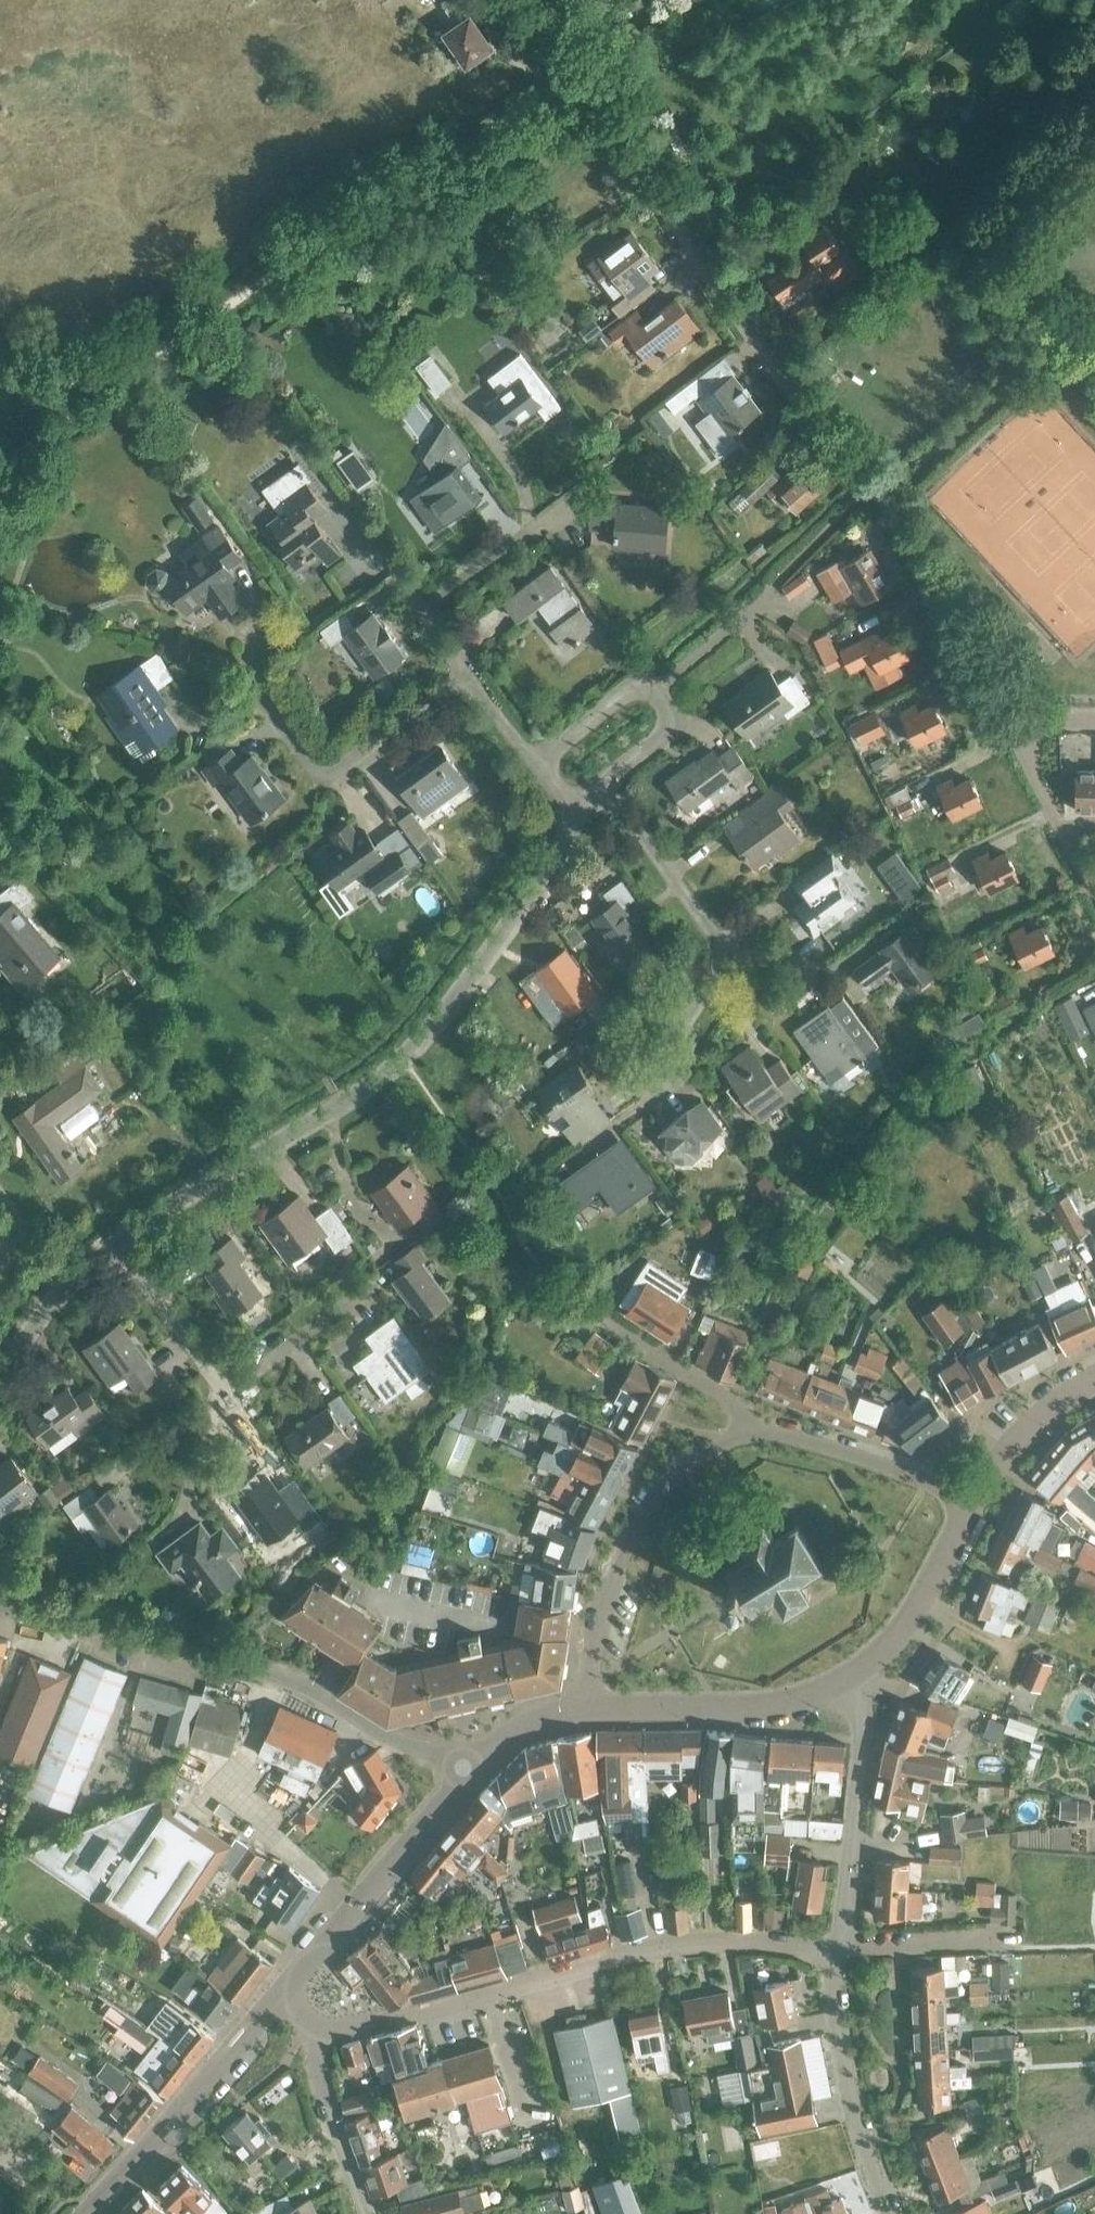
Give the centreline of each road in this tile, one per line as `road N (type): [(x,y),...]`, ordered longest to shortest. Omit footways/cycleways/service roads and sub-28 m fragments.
road 1 (residential): [(1094,898),(890,513),(803,408),(583,80),(570,71)]
road 2 (residential): [(116,1245),(371,1088),(403,1058),(515,918),(582,811)]
road 3 (residential): [(322,2034),(620,1953),(705,1942),(836,1945)]
road 4 (residential): [(464,1776),(279,1676),(0,1606)]
road 5 (residential): [(647,1085),(728,955),(604,790)]
road 6 (residential): [(740,1430),(677,1474),(639,1521),(589,1673),(588,1701)]
road 7 (tertiary): [(285,1994),(86,2213)]
road 8 (tertiary): [(464,1776),(285,1994)]
road 9 (residential): [(856,1672),(868,1698),(836,1945)]
road 10 (residential): [(836,1945),(840,2051),(890,2213)]
road 11 (tertiary): [(588,1701),(785,1704),(856,1672)]
road 12 (residential): [(264,698),(323,774),(341,770),(466,676)]
road 13 (residential): [(975,1502),(789,1434),(740,1430)]
road 14 (tertiary): [(856,1672),(921,1604),(975,1502)]
road 15 (residential): [(740,1430),(726,1398),(584,1306)]
road 16 (residential): [(322,2034),(318,2055),(371,2213)]
road 17 (residential): [(224,1396),(116,1245)]
road 18 (tertiary): [(975,1502),(1025,1423),(1094,1379)]
road 19 (residential): [(354,1299),(224,1396)]
road 20 (tertiary): [(588,1701),(516,1721),(464,1776)]
road 21 (residential): [(536,765),(625,694),(660,693)]
road 22 (residential): [(425,613),(534,533)]
road 23 (residential): [(660,693),(757,605)]
road 24 (residential): [(604,790),(663,732),(660,693)]

